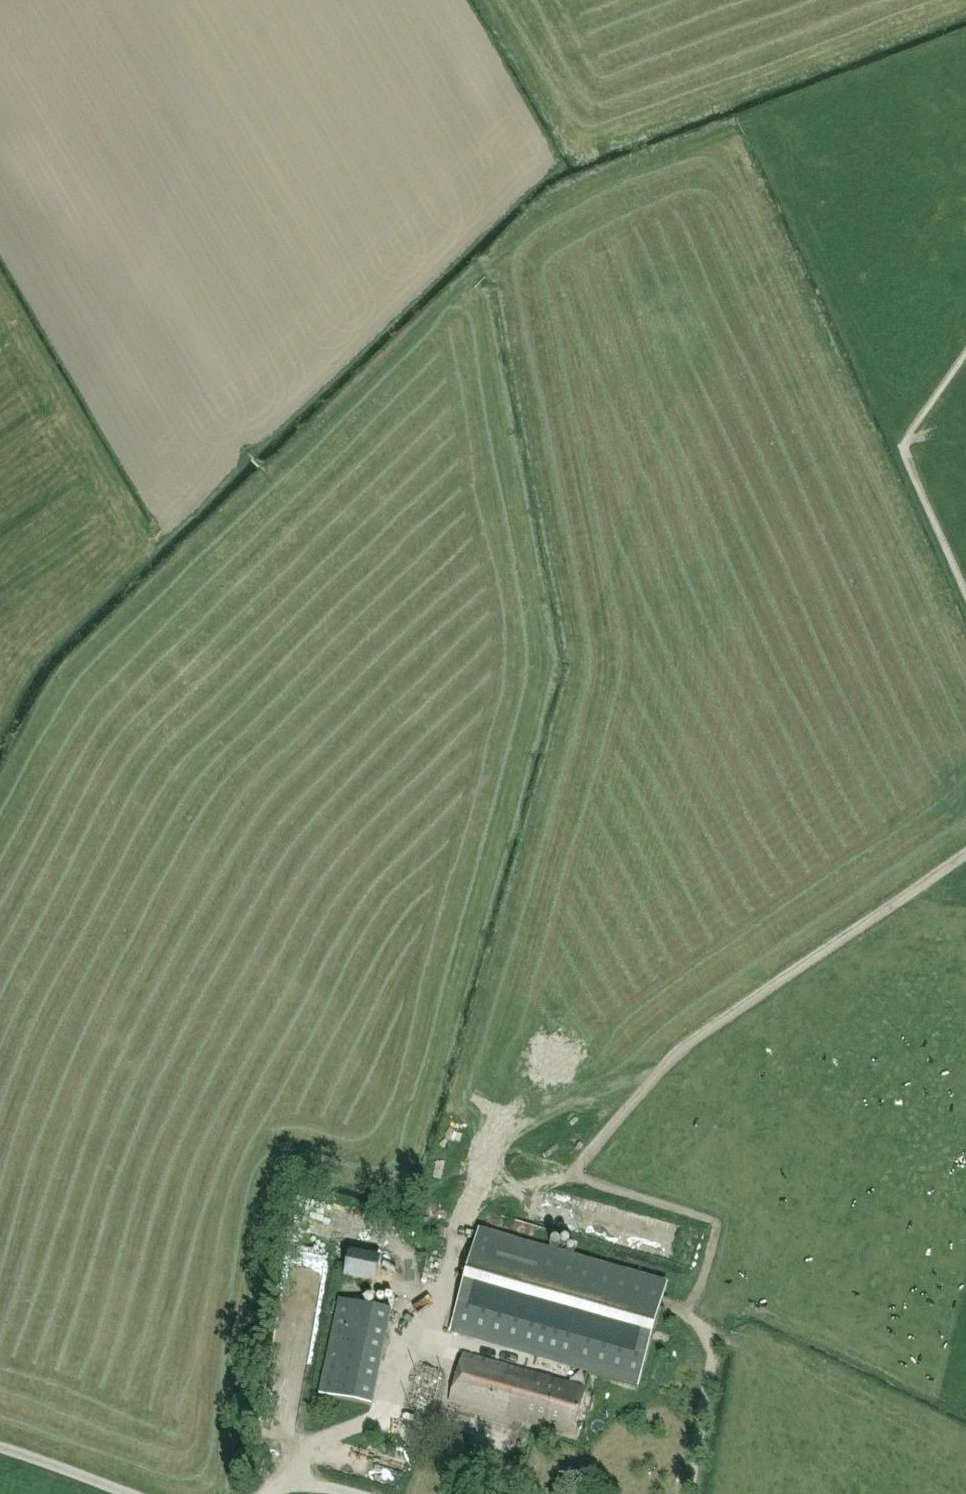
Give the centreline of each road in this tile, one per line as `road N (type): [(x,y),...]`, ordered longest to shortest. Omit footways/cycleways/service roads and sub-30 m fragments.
road 1 (track): [(693,1298),(717,1224),(570,1176),(680,1050),(965,851)]
road 2 (track): [(965,593),(901,448),(965,350)]
road 3 (unclassified): [(0,1449),(133,1493)]

